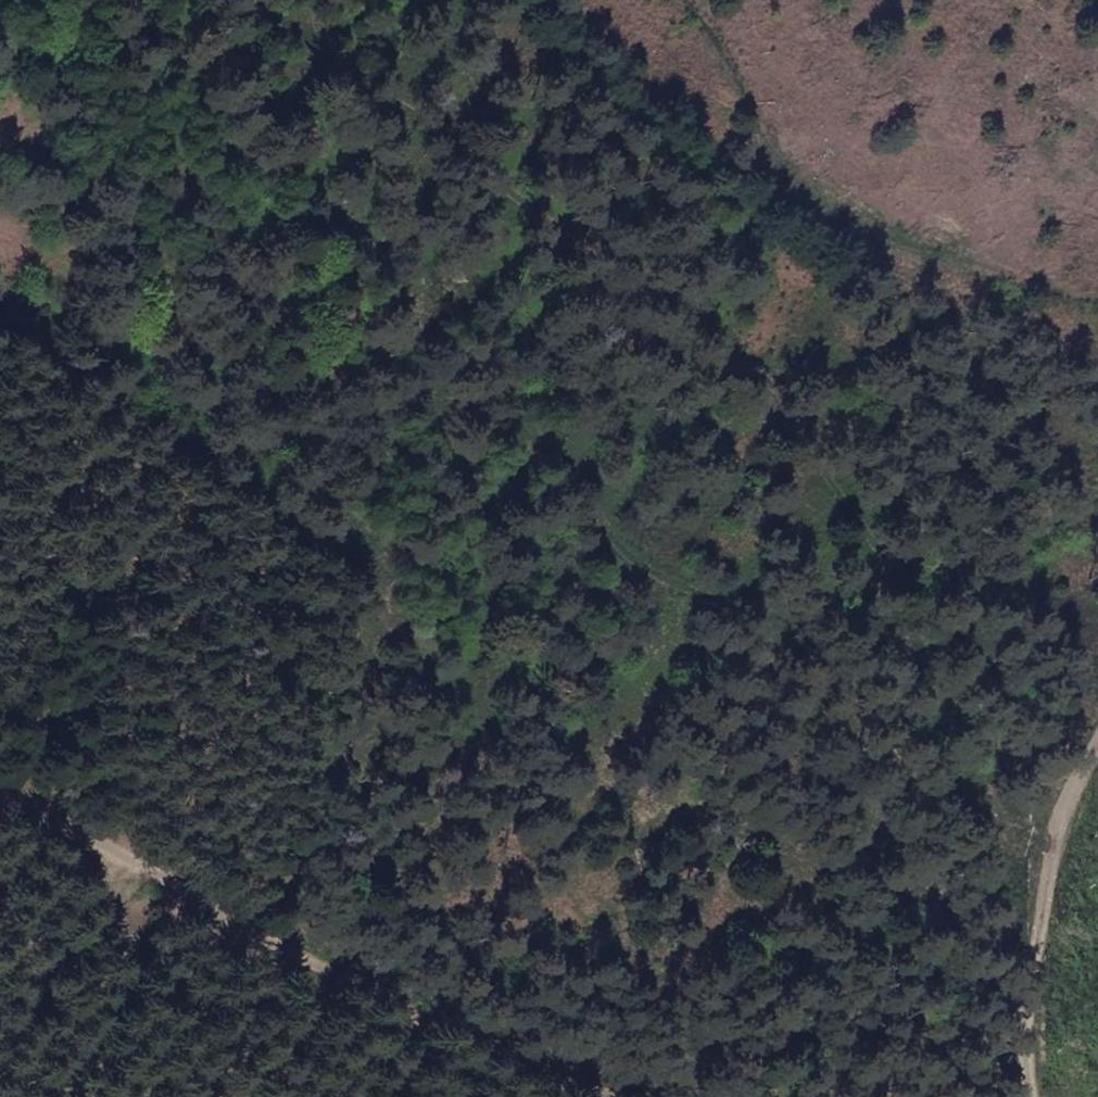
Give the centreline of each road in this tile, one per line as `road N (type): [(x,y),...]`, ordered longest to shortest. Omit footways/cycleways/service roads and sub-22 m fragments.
road 1 (track): [(0,813),(100,871),(650,1096)]
road 2 (track): [(184,1096),(100,871)]

